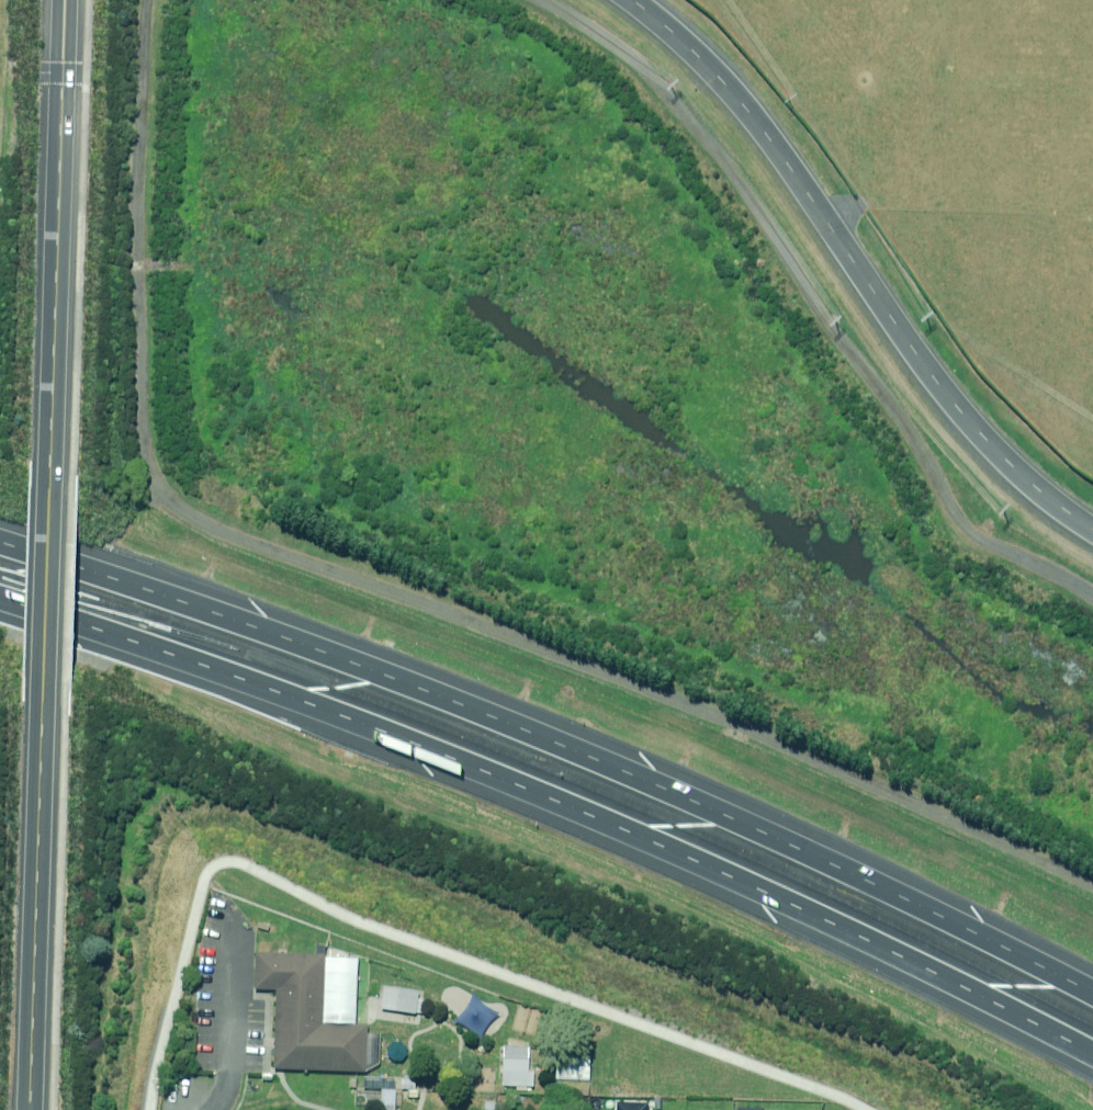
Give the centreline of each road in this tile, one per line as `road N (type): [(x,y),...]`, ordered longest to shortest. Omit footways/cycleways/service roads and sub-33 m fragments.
road 1 (track): [(149,0),(147,469),(179,509),(217,532),(725,717),(1092,888)]
road 2 (motorway): [(1092,1045),(810,903),(436,741),(0,585)]
road 3 (motorway): [(0,544),(450,706),(827,868),(1092,1003)]
road 4 (tertiary): [(31,1109),(67,0)]
road 5 (track): [(1092,598),(1009,550),(972,538),(662,89),(539,0)]
road 6 (unclassified): [(1092,529),(984,438),(743,104),(633,0)]

